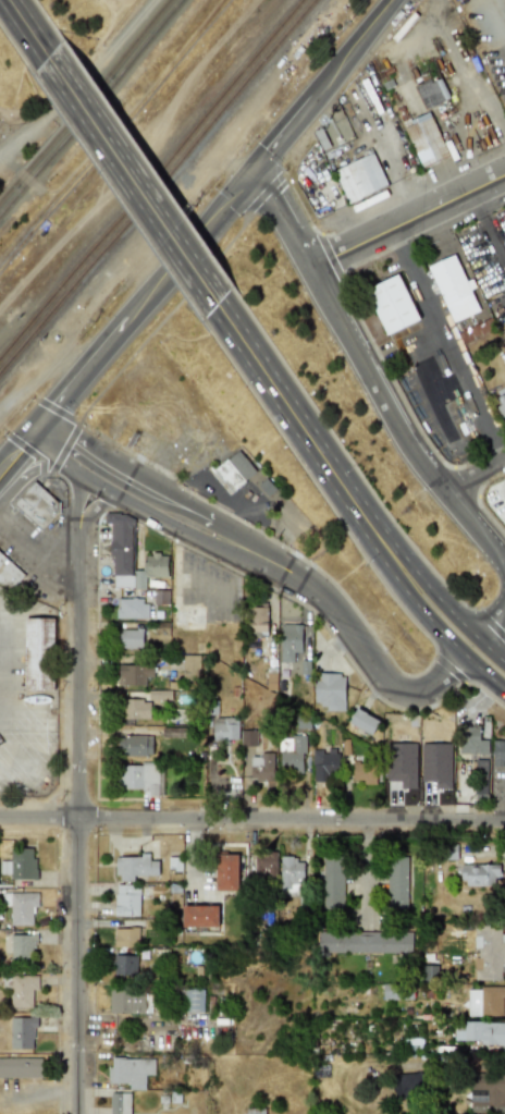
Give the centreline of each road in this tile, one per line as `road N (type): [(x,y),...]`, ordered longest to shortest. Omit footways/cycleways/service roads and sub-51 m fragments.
road 1 (residential): [(74,1113),(75,535)]
road 2 (residential): [(0,815),(504,820)]
road 3 (tertiary): [(504,560),(415,452),(312,267)]
road 4 (secondary): [(51,57),(217,298)]
road 5 (secondary): [(217,298),(367,521)]
road 6 (tertiary): [(254,167),(392,0)]
road 7 (tertiary): [(465,656),(429,688),(395,688),(311,586)]
road 8 (tertiary): [(312,267),(504,172)]
road 9 (tertiary): [(118,331),(254,167)]
road 10 (secondary): [(378,555),(440,632),(504,691)]
road 11 (secondary): [(504,664),(395,547)]
road 12 (track): [(0,316),(103,199)]
road 13 (tertiary): [(118,331),(36,427)]

